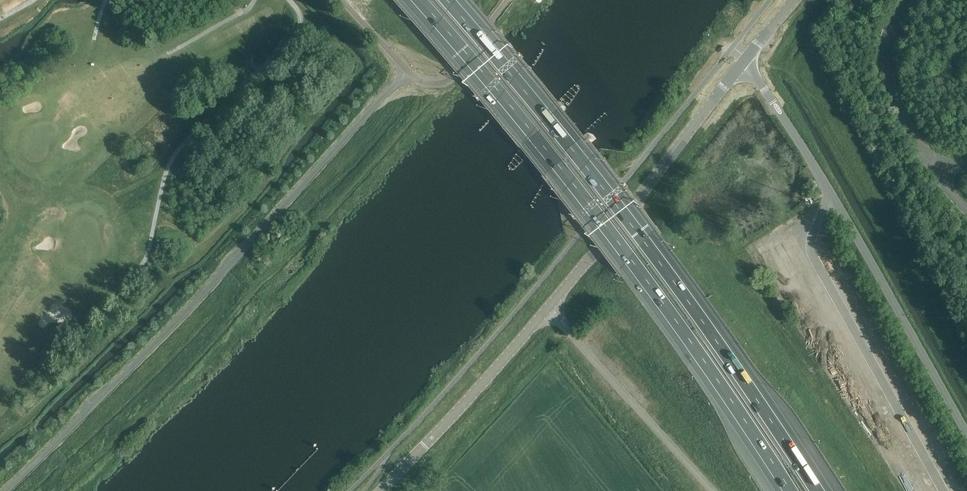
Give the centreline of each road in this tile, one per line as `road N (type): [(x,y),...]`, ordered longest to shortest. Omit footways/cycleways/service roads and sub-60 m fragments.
road 1 (motorway): [(414,0),(559,171),(786,490)]
road 2 (motorway): [(821,490),(647,239),(450,0)]
road 3 (unclassified): [(408,71),(173,326),(6,490)]
road 4 (tertiary): [(381,490),(547,310),(746,59)]
road 5 (tertiary): [(966,431),(746,59)]
road 6 (track): [(289,0),(301,17),(298,34),(173,157),(147,256),(132,276)]

